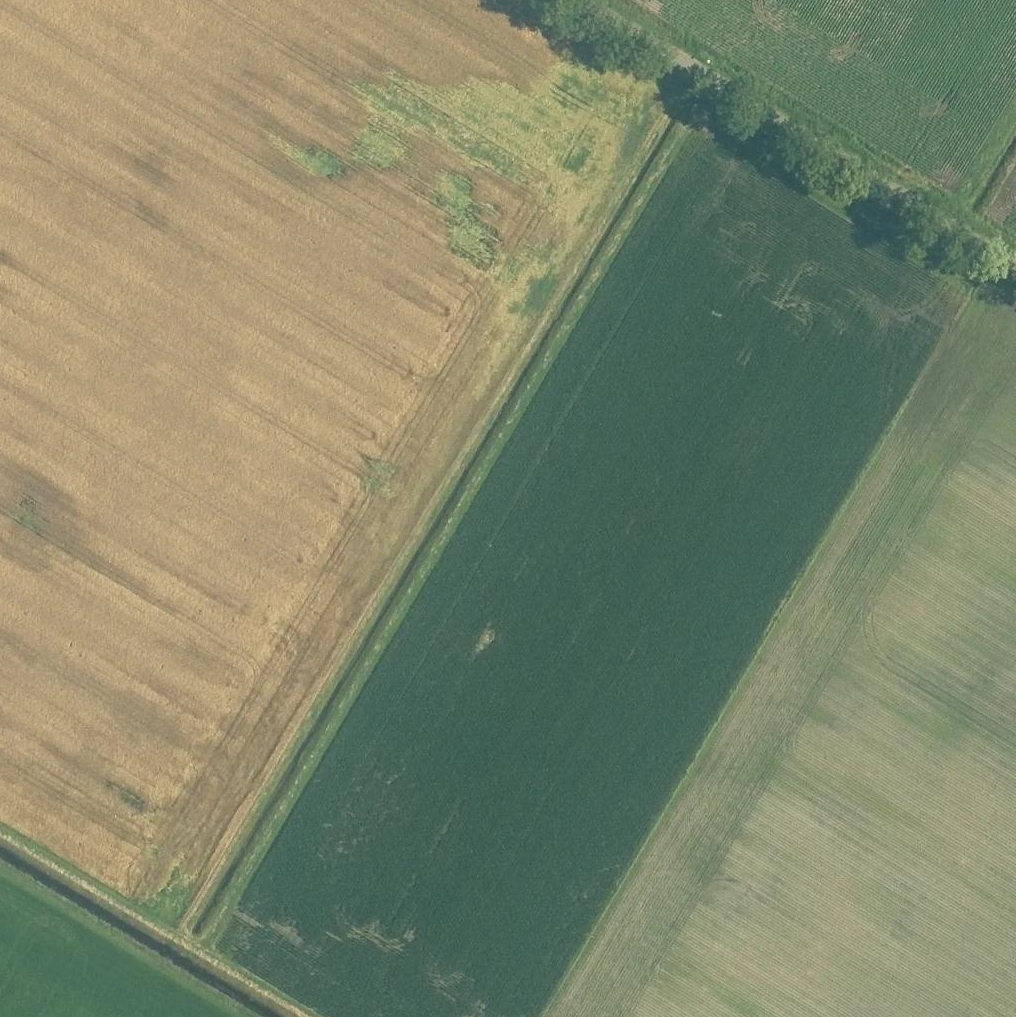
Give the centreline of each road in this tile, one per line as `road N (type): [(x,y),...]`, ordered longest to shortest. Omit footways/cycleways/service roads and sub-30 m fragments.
road 1 (unclassified): [(1015,268),(579,0)]

